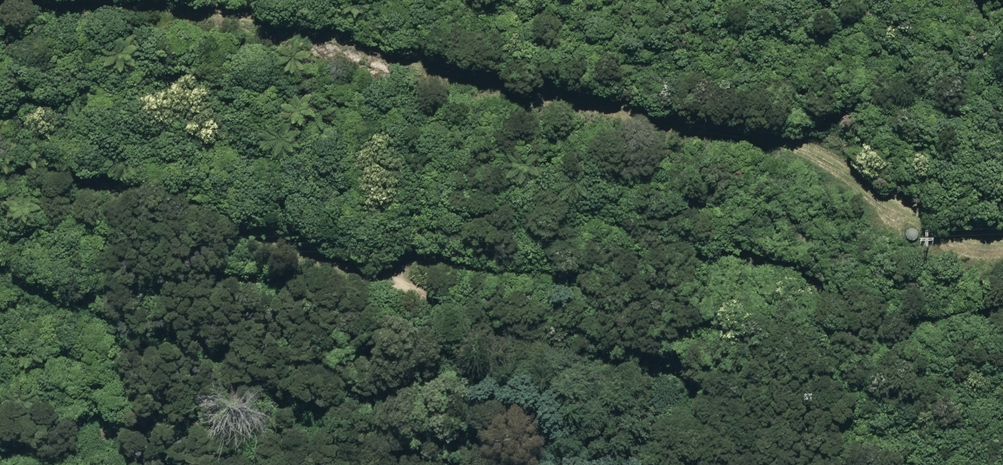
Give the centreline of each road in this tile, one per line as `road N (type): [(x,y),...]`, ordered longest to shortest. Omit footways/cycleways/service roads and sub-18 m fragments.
road 1 (track): [(1002,272),(881,262),(782,226),(648,208),(518,204),(450,225),(432,249),(450,273),(548,308),(665,330),(704,363),(752,464)]
road 2 (track): [(1002,232),(935,223),(792,127),(128,0)]

